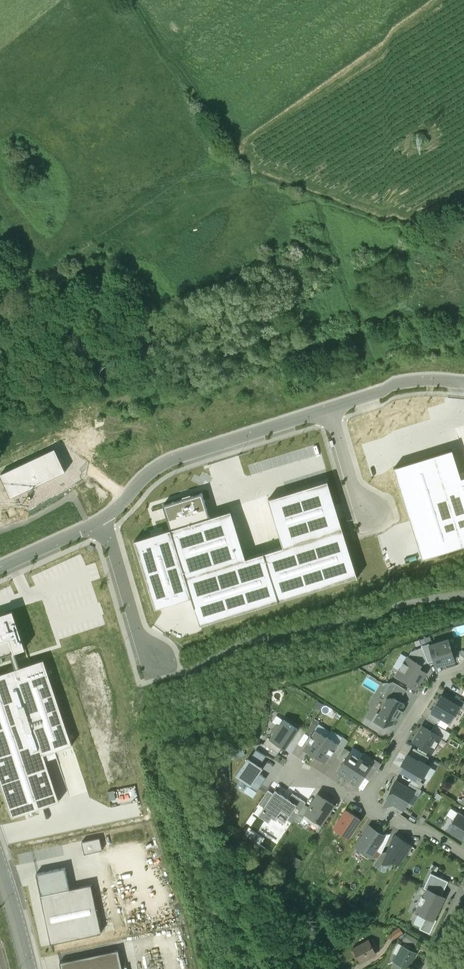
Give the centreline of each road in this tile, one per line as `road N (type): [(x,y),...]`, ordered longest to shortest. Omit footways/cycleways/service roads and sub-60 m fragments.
road 1 (track): [(463,594),(255,636),(181,670),(159,659)]
road 2 (residential): [(101,519),(170,456),(330,406)]
road 3 (residential): [(363,799),(432,687),(463,668)]
road 4 (residential): [(159,659),(144,640),(101,519)]
road 5 (residential): [(330,406),(400,384),(463,384)]

